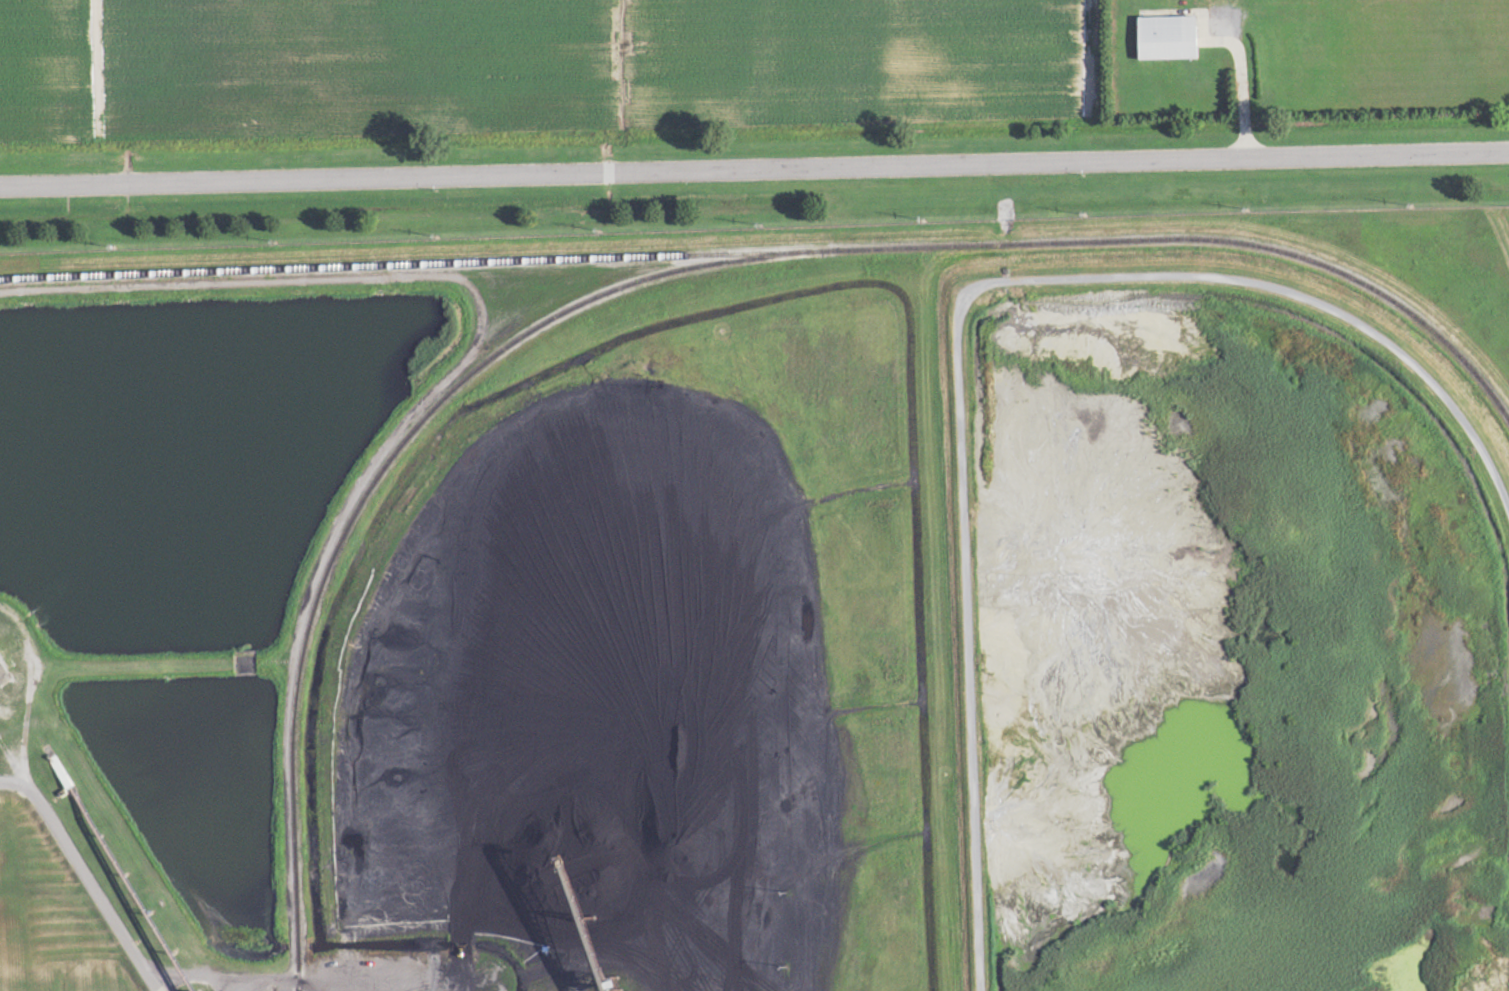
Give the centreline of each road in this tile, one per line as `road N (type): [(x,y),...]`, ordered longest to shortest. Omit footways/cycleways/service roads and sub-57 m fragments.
road 1 (residential): [(1508,150),(621,169)]
road 2 (residential): [(621,169),(0,186)]

